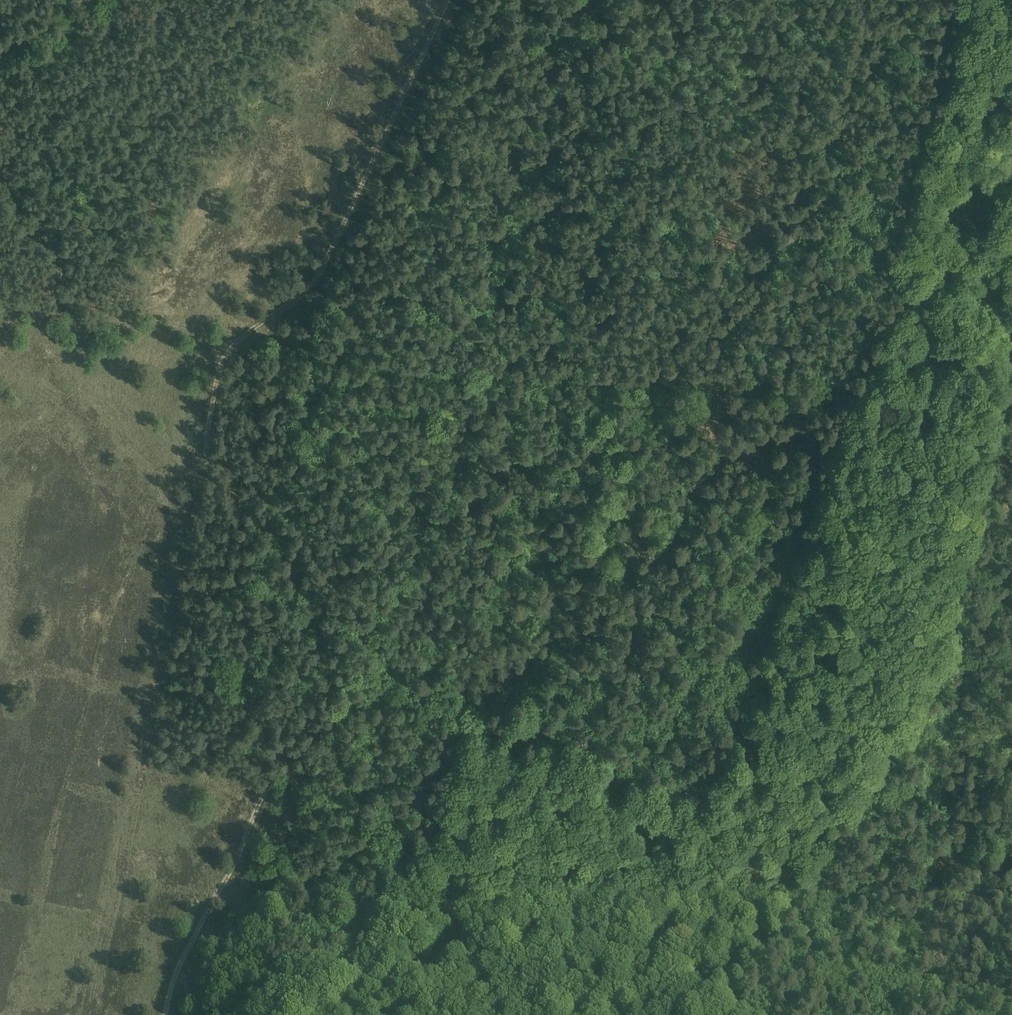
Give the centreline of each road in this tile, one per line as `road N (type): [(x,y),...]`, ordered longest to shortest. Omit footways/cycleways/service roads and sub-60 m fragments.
road 1 (track): [(448,0),(314,288),(231,342),(208,470),(308,559),(329,668),(316,735),(301,762),(268,792),(173,978),(164,1014)]
road 2 (track): [(231,342),(614,375),(853,373),(1011,358)]

